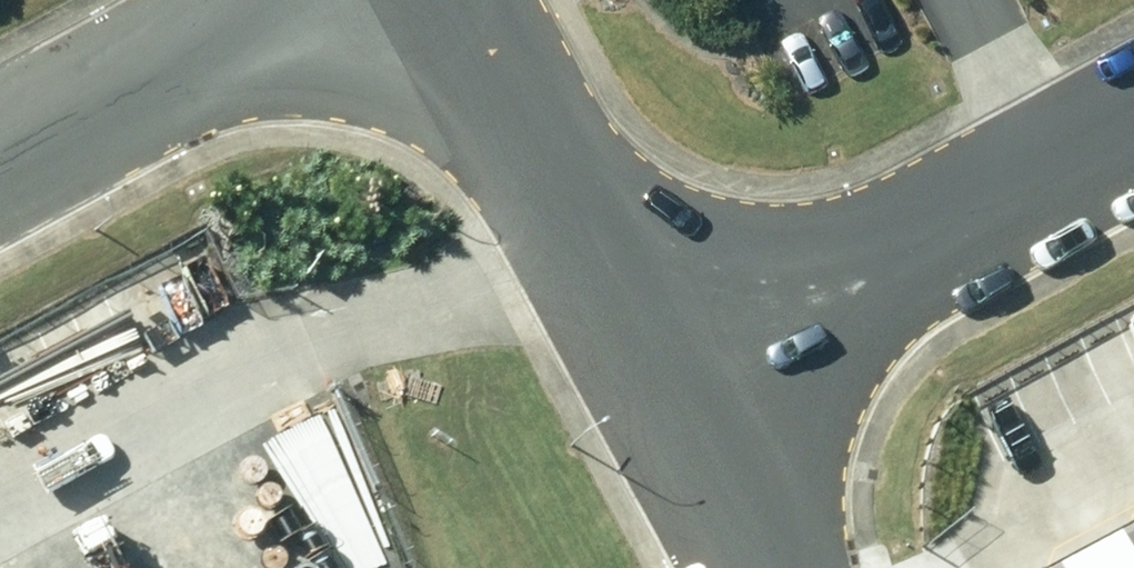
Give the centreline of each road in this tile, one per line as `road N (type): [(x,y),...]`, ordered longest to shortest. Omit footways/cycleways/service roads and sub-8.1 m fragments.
road 1 (residential): [(1133,125),(675,375)]
road 2 (residential): [(675,375),(443,0)]
road 3 (residential): [(378,0),(0,189)]
road 4 (residential): [(777,567),(675,375)]

